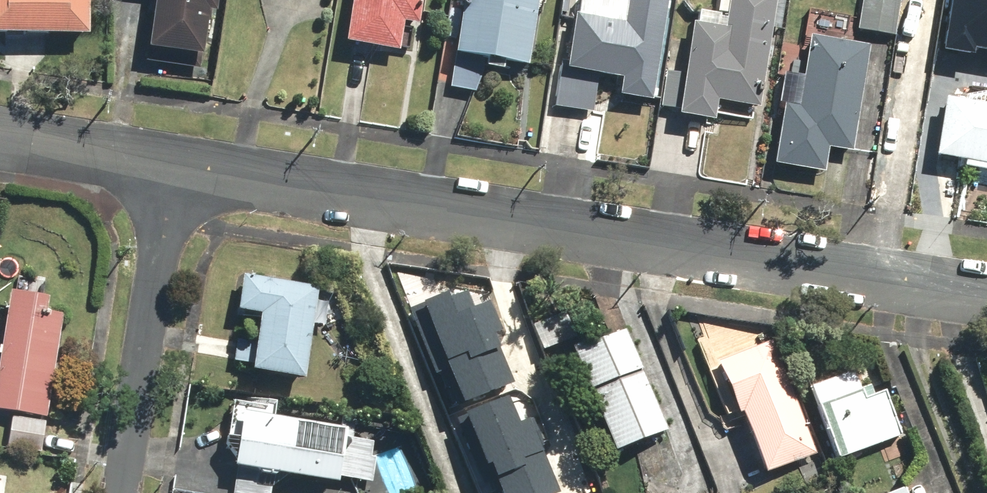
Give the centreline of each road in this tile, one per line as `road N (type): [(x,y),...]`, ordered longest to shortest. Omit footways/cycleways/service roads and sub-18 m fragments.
road 1 (residential): [(175,165),(986,292)]
road 2 (residential): [(175,165),(123,492)]
road 3 (residential): [(0,137),(175,165)]

